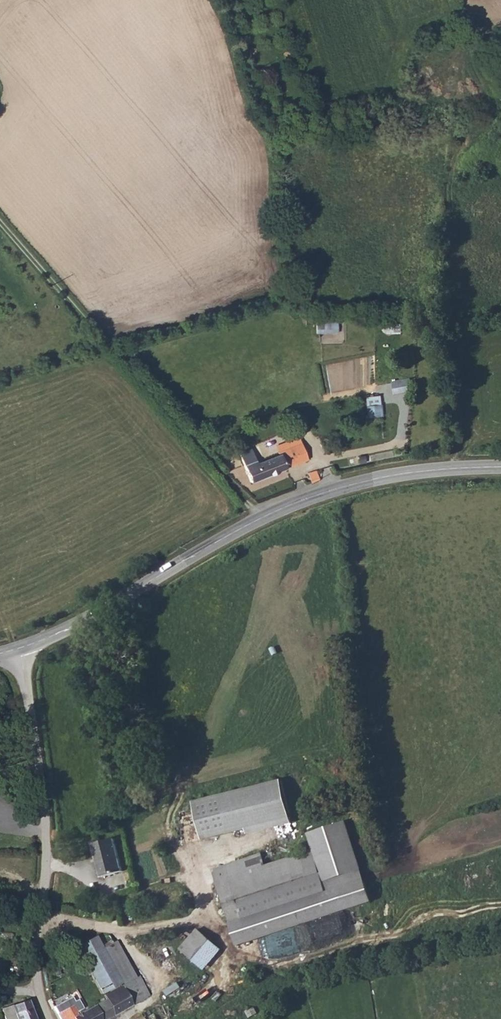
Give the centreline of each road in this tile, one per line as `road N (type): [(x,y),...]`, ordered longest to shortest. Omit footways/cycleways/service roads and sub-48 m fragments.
road 1 (tertiary): [(18,648),(307,498),(387,476),(500,466)]
road 2 (track): [(456,468),(451,190),(455,164),(497,122),(499,106),(469,60),(476,39),(500,27)]
road 3 (track): [(262,516),(187,445),(0,219)]
road 4 (unclassified): [(18,648),(43,774),(46,868),(35,972),(48,1018)]

